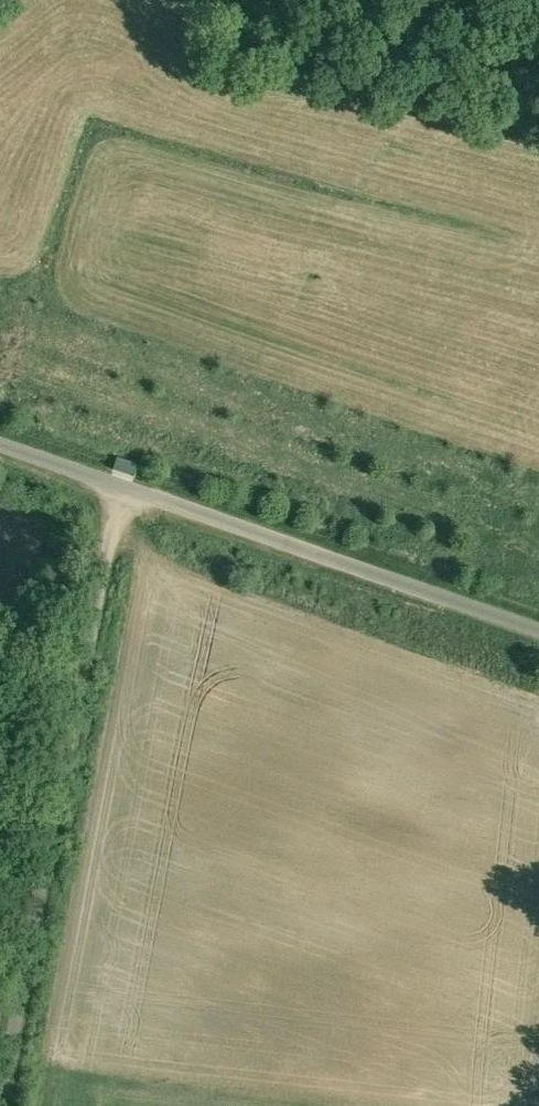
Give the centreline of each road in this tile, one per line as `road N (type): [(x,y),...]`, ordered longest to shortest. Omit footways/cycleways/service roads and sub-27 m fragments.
road 1 (unclassified): [(0,1105),(126,487)]
road 2 (unclassified): [(126,487),(538,630)]
road 3 (unclassified): [(0,444),(126,487)]

